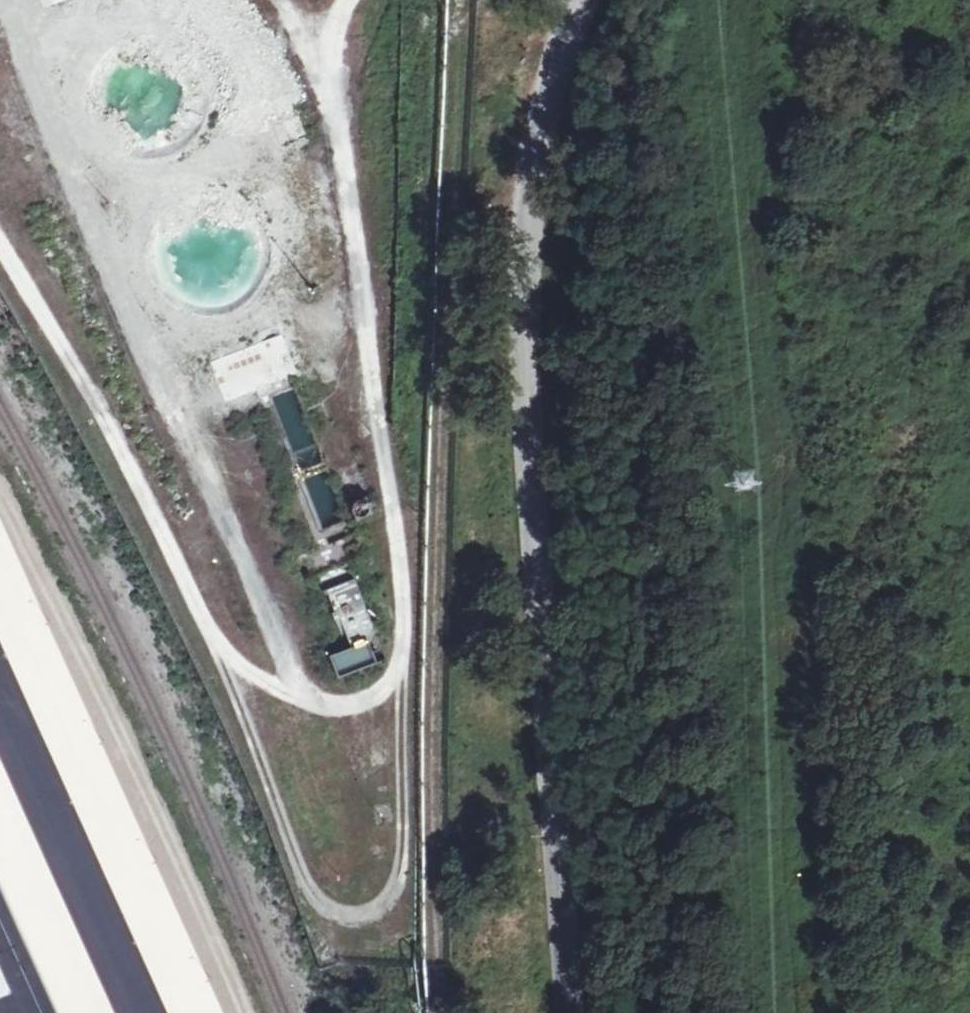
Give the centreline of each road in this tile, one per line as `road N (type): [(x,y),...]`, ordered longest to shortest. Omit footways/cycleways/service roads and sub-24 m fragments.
road 1 (unclassified): [(563,1012),(517,294),(525,149),(571,0)]

